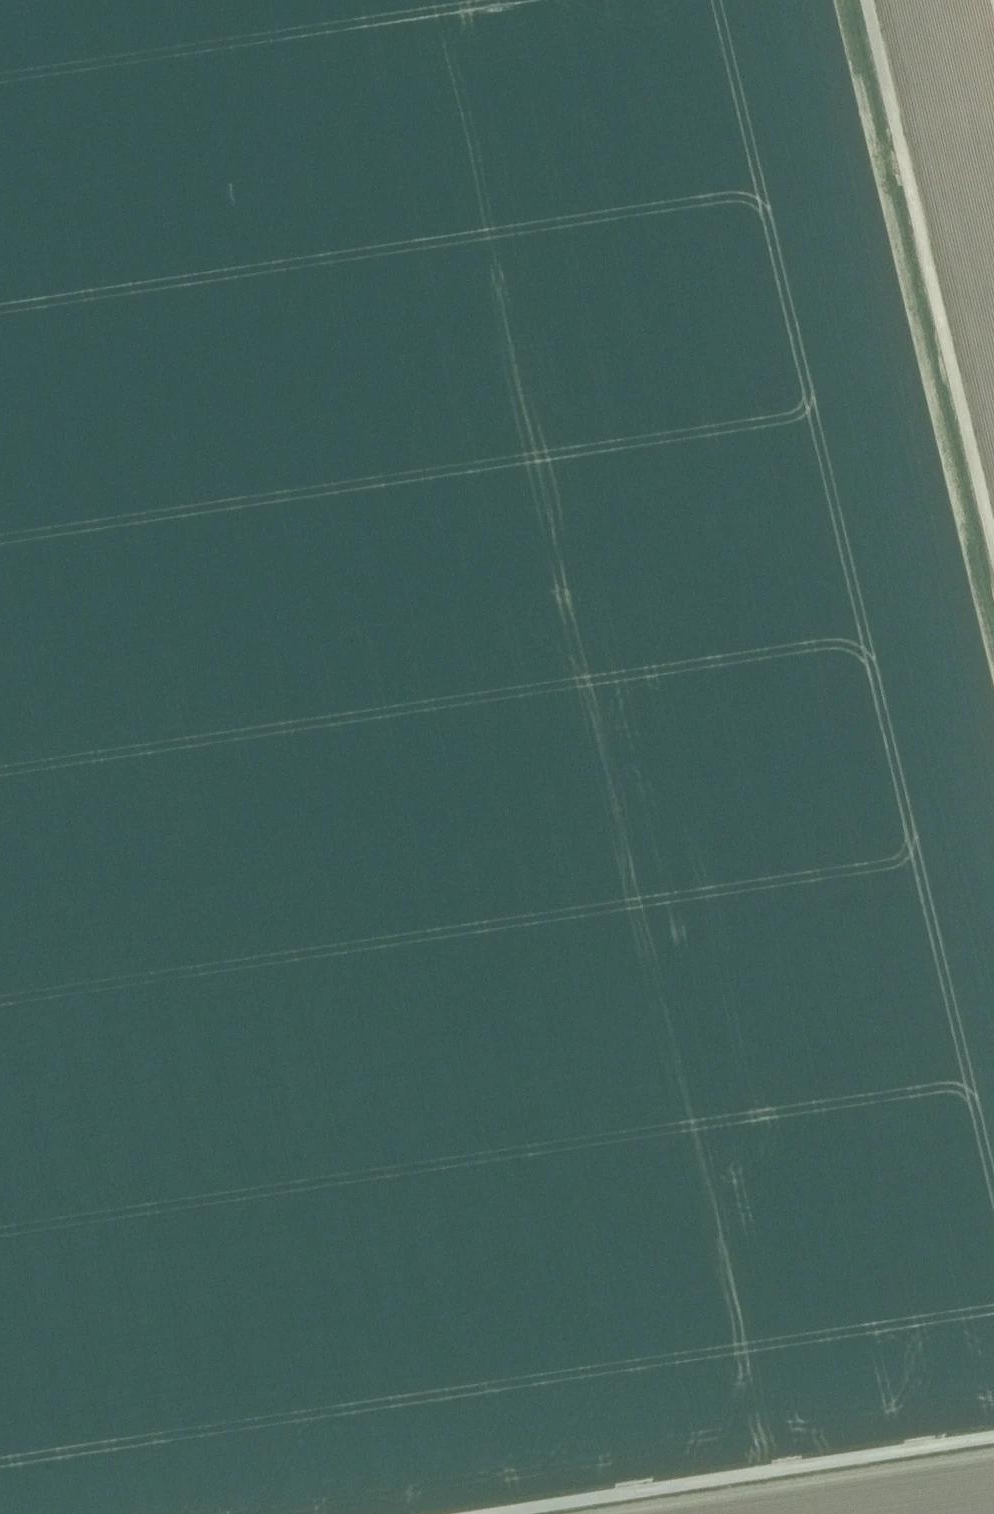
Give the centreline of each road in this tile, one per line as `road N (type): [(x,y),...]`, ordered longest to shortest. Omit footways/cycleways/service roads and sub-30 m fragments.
road 1 (track): [(993,545),(867,0)]
road 2 (track): [(489,1513),(993,1436)]

